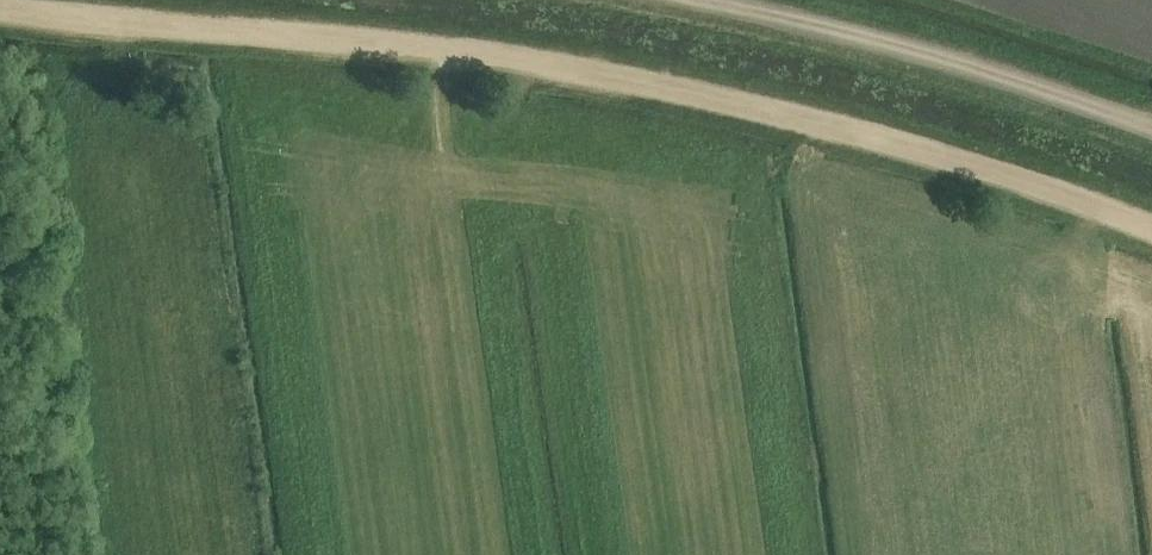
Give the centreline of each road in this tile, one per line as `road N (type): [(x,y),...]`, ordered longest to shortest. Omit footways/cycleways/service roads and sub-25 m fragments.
road 1 (track): [(0,8),(526,57),(828,123),(1151,225)]
road 2 (track): [(1151,125),(1038,82),(715,0)]

